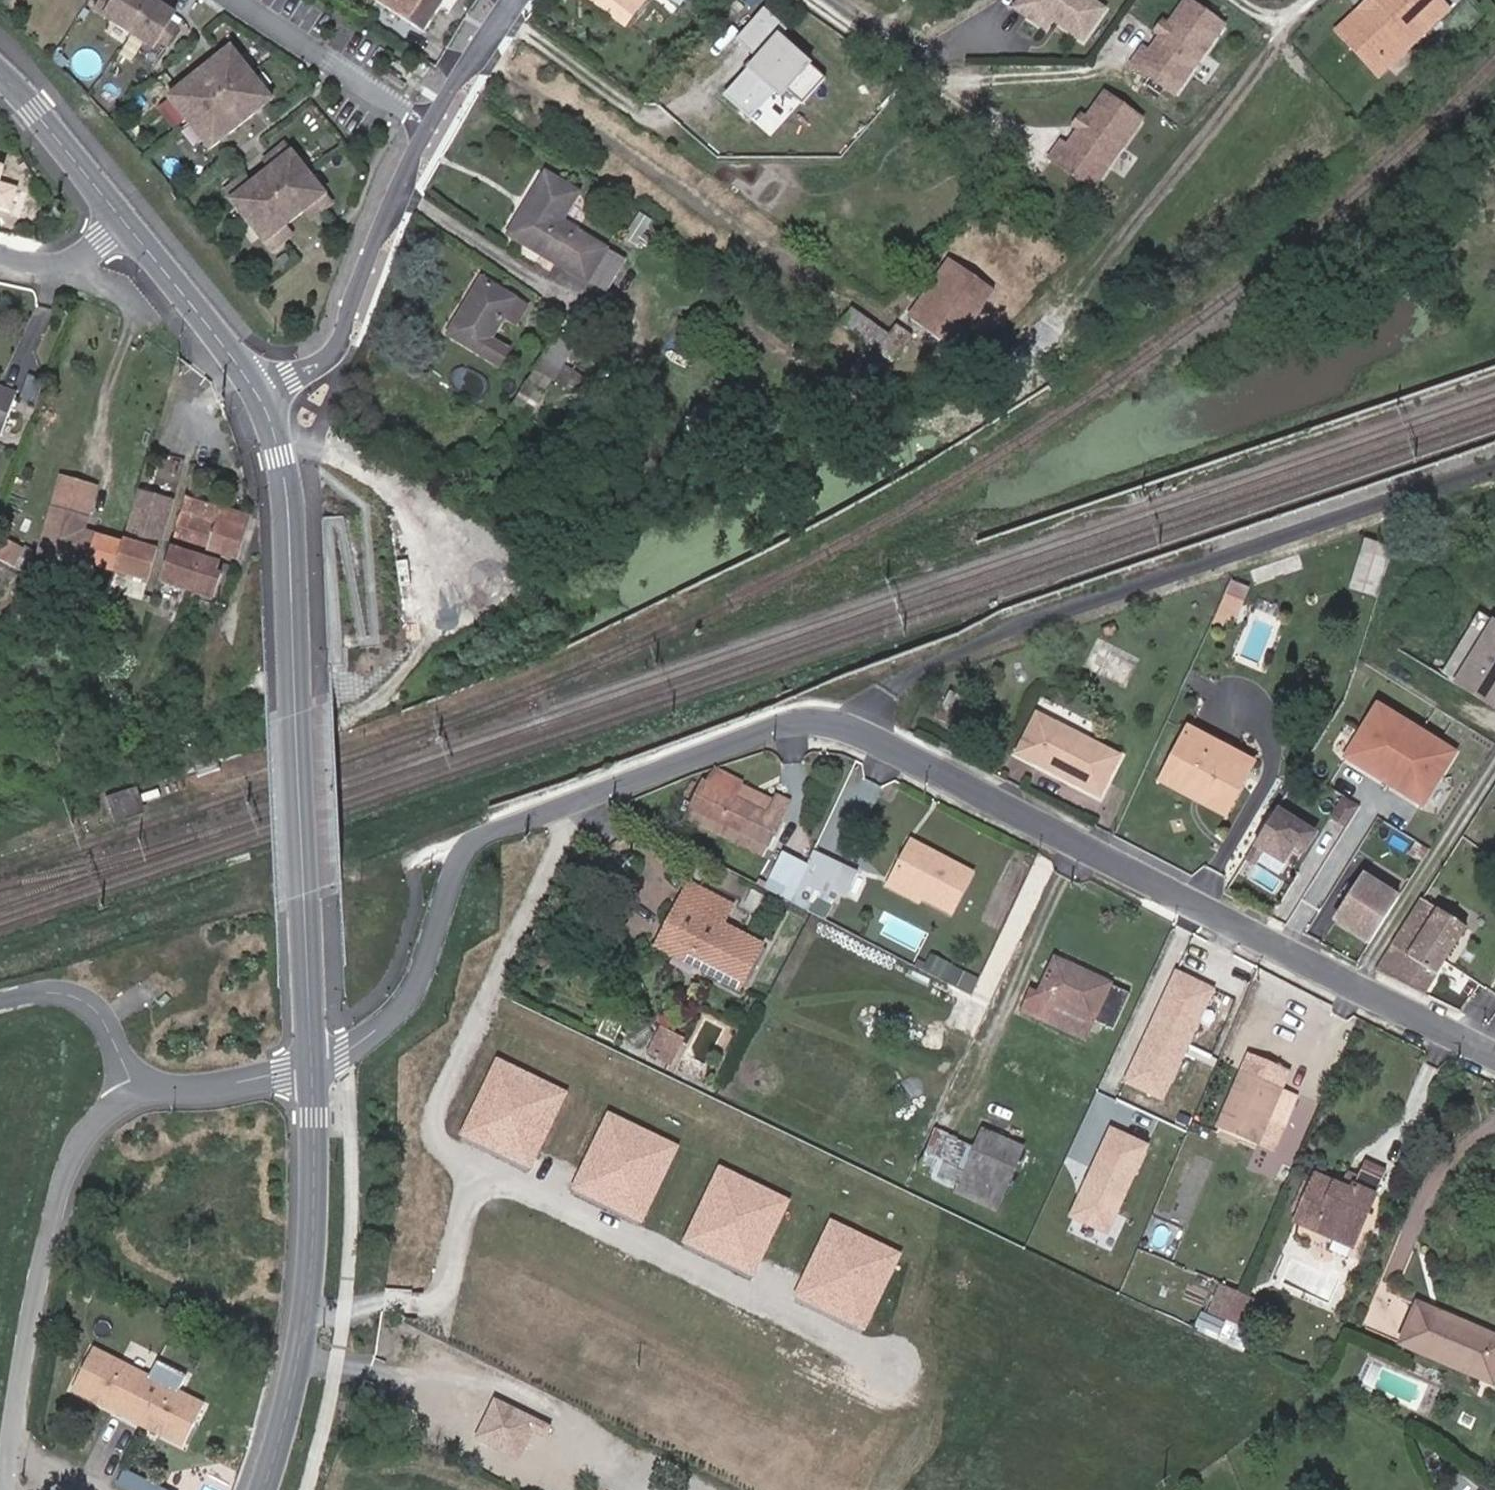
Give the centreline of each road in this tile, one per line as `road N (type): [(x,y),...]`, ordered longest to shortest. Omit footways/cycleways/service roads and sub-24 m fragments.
road 1 (residential): [(312,1069),(395,1014),(425,967),(450,879),(475,840),(776,728),(812,724),(851,731),(1494,1053)]
road 2 (residential): [(258,393),(285,498),(312,1069)]
road 3 (residential): [(264,1489),(294,1395),(306,1319),(312,1069)]
road 4 (residential): [(429,125),(368,256),(337,349),(258,393)]
road 5 (residential): [(5,1489),(33,1310),(68,1170)]
road 6 (residential): [(429,125),(236,0)]
road 7 (residential): [(125,229),(258,393)]
road 8 (residential): [(0,1001),(67,992),(89,1004),(131,1098)]
road 9 (residential): [(7,81),(125,229)]
road 10 (residential): [(312,1069),(222,1091),(131,1098)]
road 11 (residential): [(509,0),(429,125)]
road 12 (residential): [(0,255),(56,268),(125,229)]

